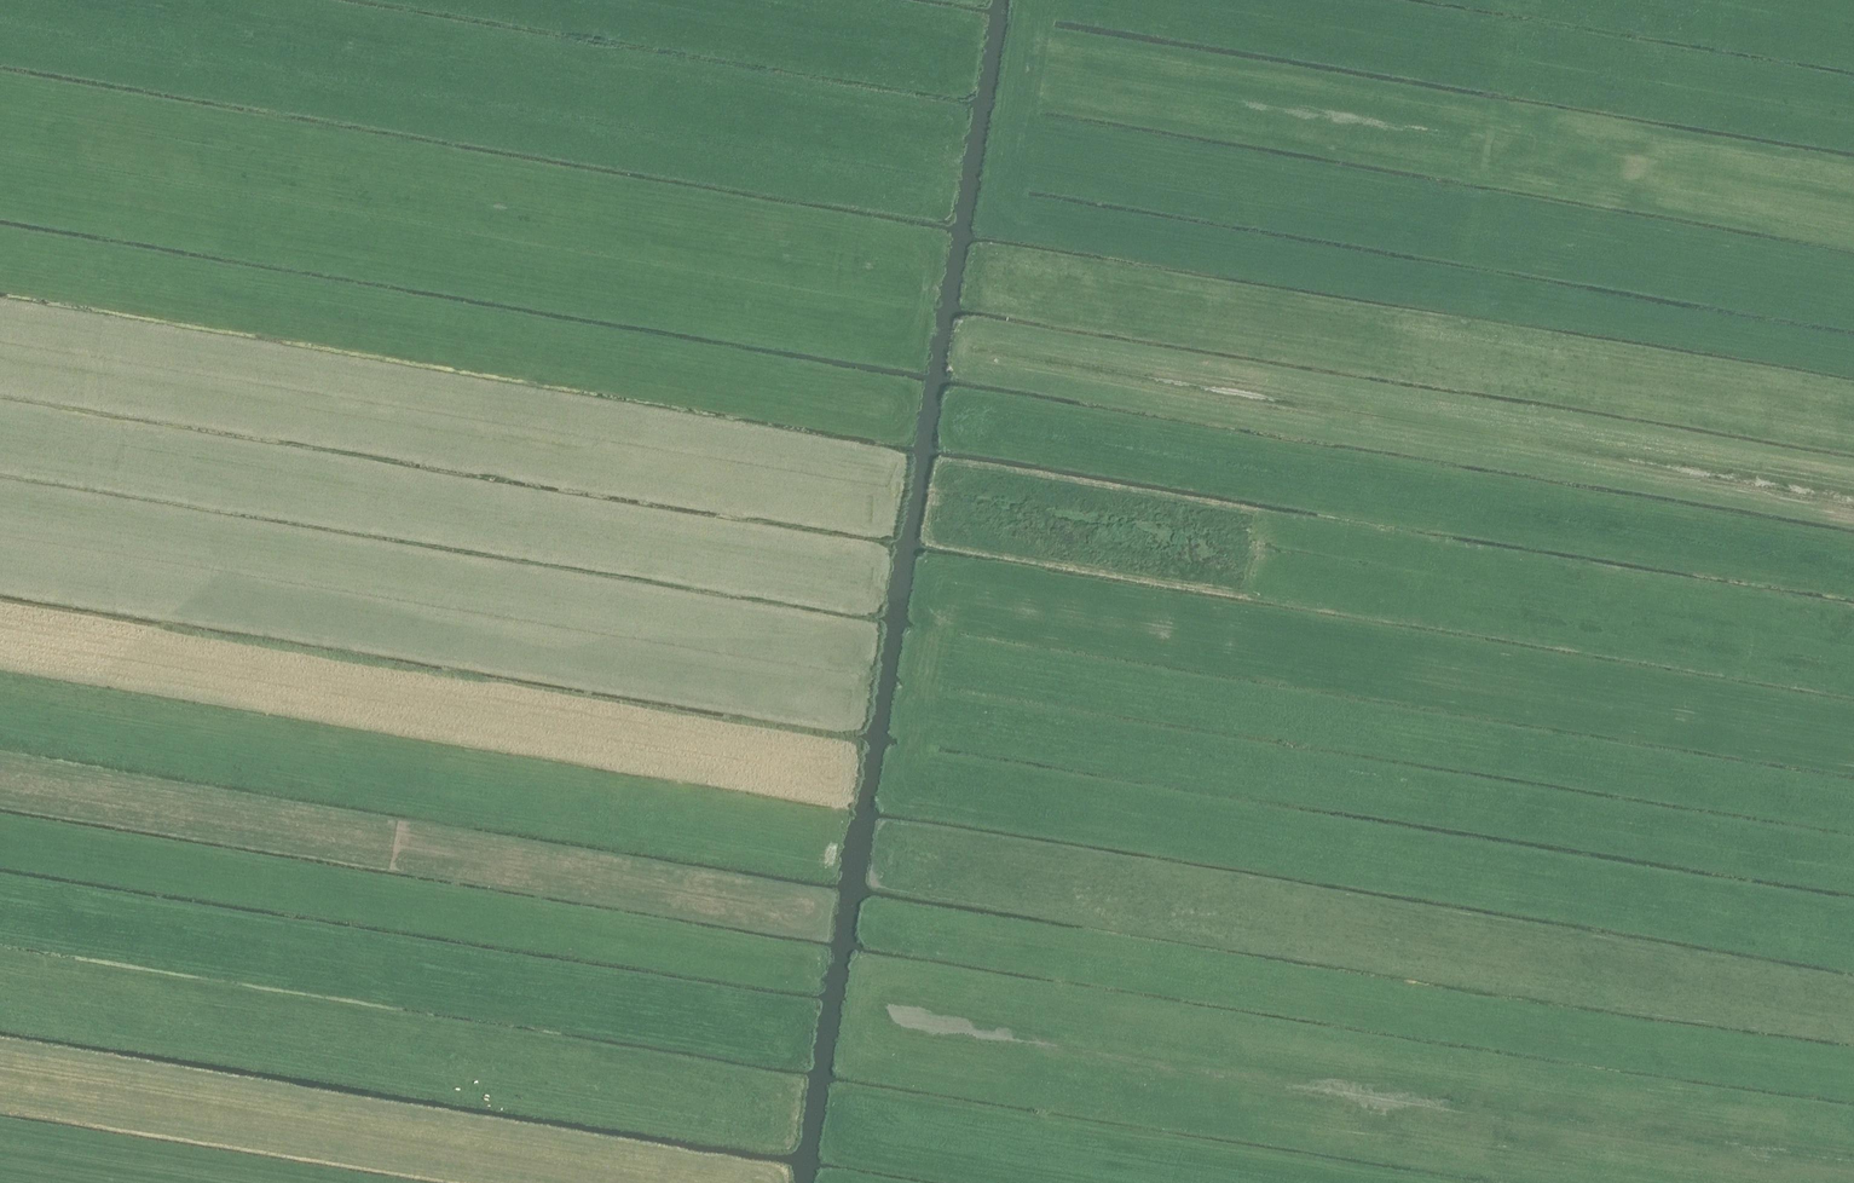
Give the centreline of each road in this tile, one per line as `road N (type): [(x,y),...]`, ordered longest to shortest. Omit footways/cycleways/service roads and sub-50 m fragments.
road 1 (track): [(1033,0),(1004,201),(1134,232)]

